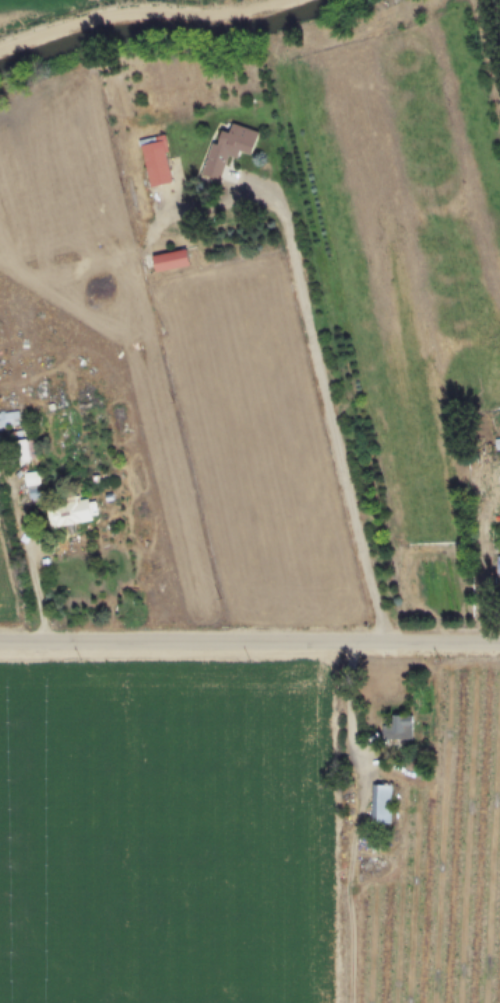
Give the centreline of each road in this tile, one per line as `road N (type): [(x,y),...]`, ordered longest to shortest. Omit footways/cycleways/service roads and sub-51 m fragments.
road 1 (residential): [(499,649),(0,646)]
road 2 (residential): [(337,648),(360,761),(352,1002)]
road 3 (residential): [(298,0),(254,13),(129,14),(0,50)]

